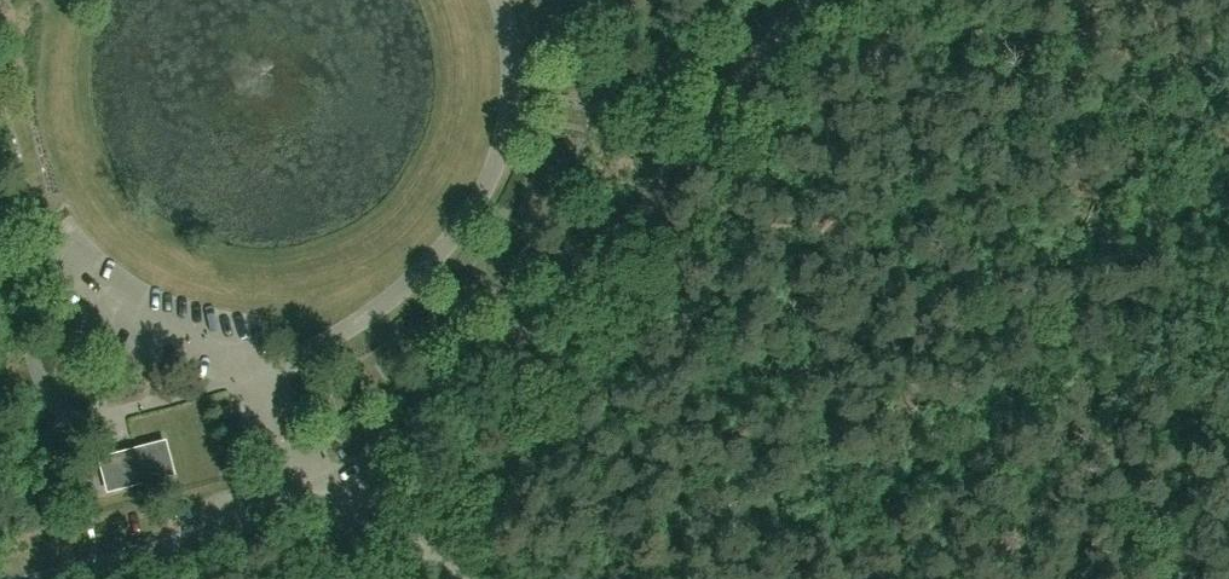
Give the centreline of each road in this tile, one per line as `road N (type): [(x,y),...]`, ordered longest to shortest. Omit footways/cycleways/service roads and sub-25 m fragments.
road 1 (unclassified): [(322,479),(415,427),(498,360),(604,251),(817,0)]
road 2 (unclassified): [(52,578),(189,543),(322,479)]
road 3 (unclassified): [(460,578),(322,479)]

